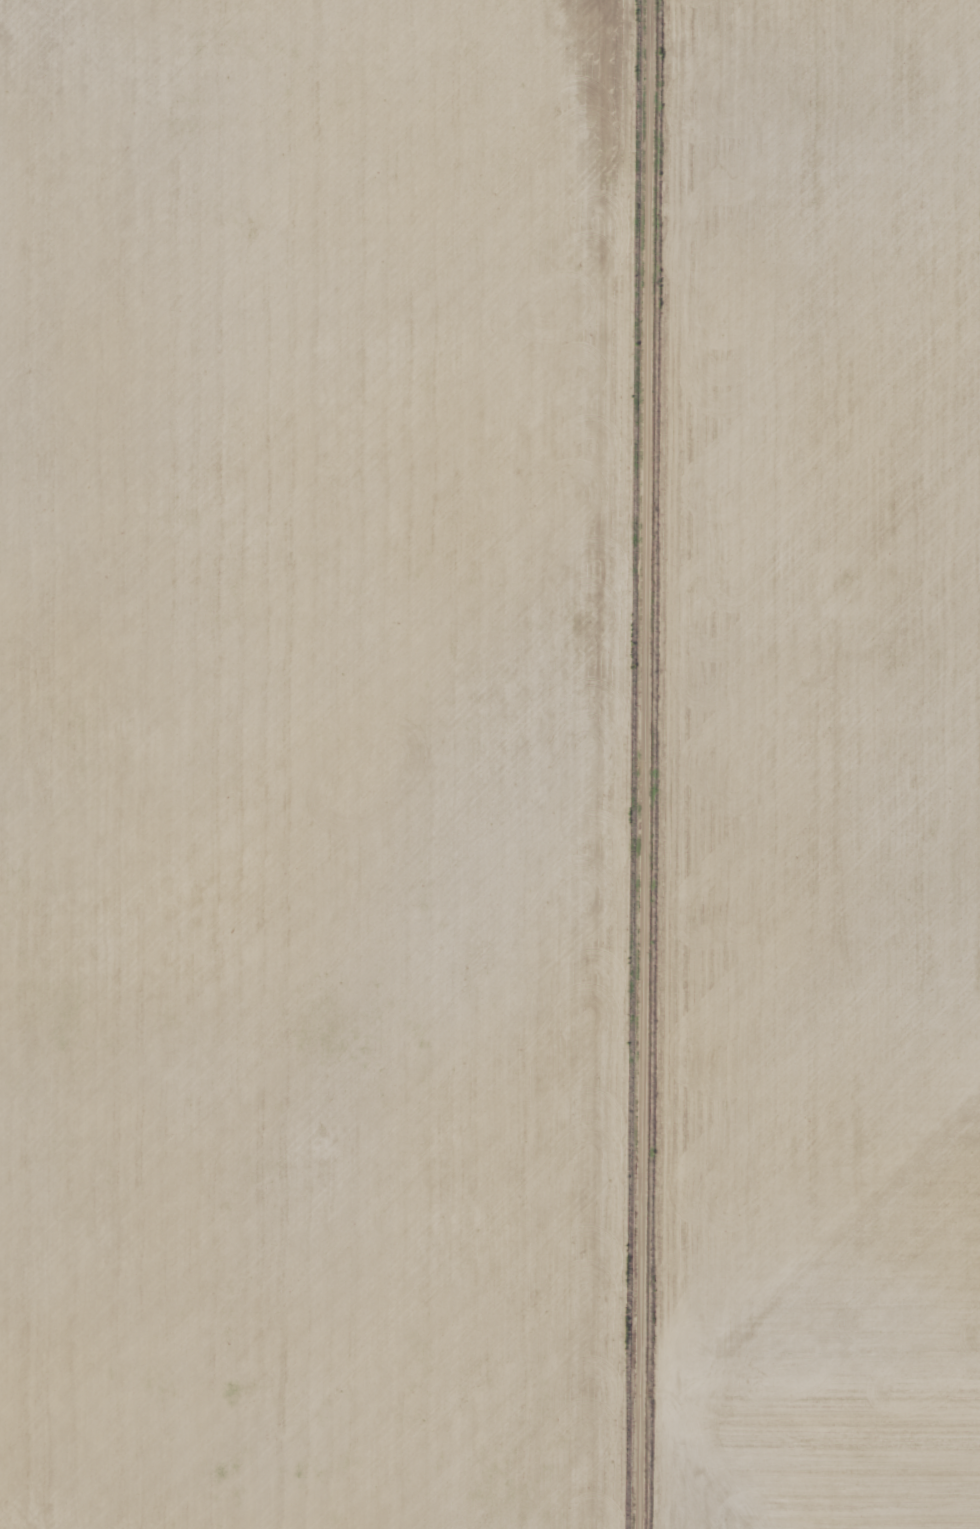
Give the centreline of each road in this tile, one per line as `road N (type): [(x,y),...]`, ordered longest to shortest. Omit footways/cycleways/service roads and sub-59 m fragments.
road 1 (residential): [(641,1528),(652,0)]

